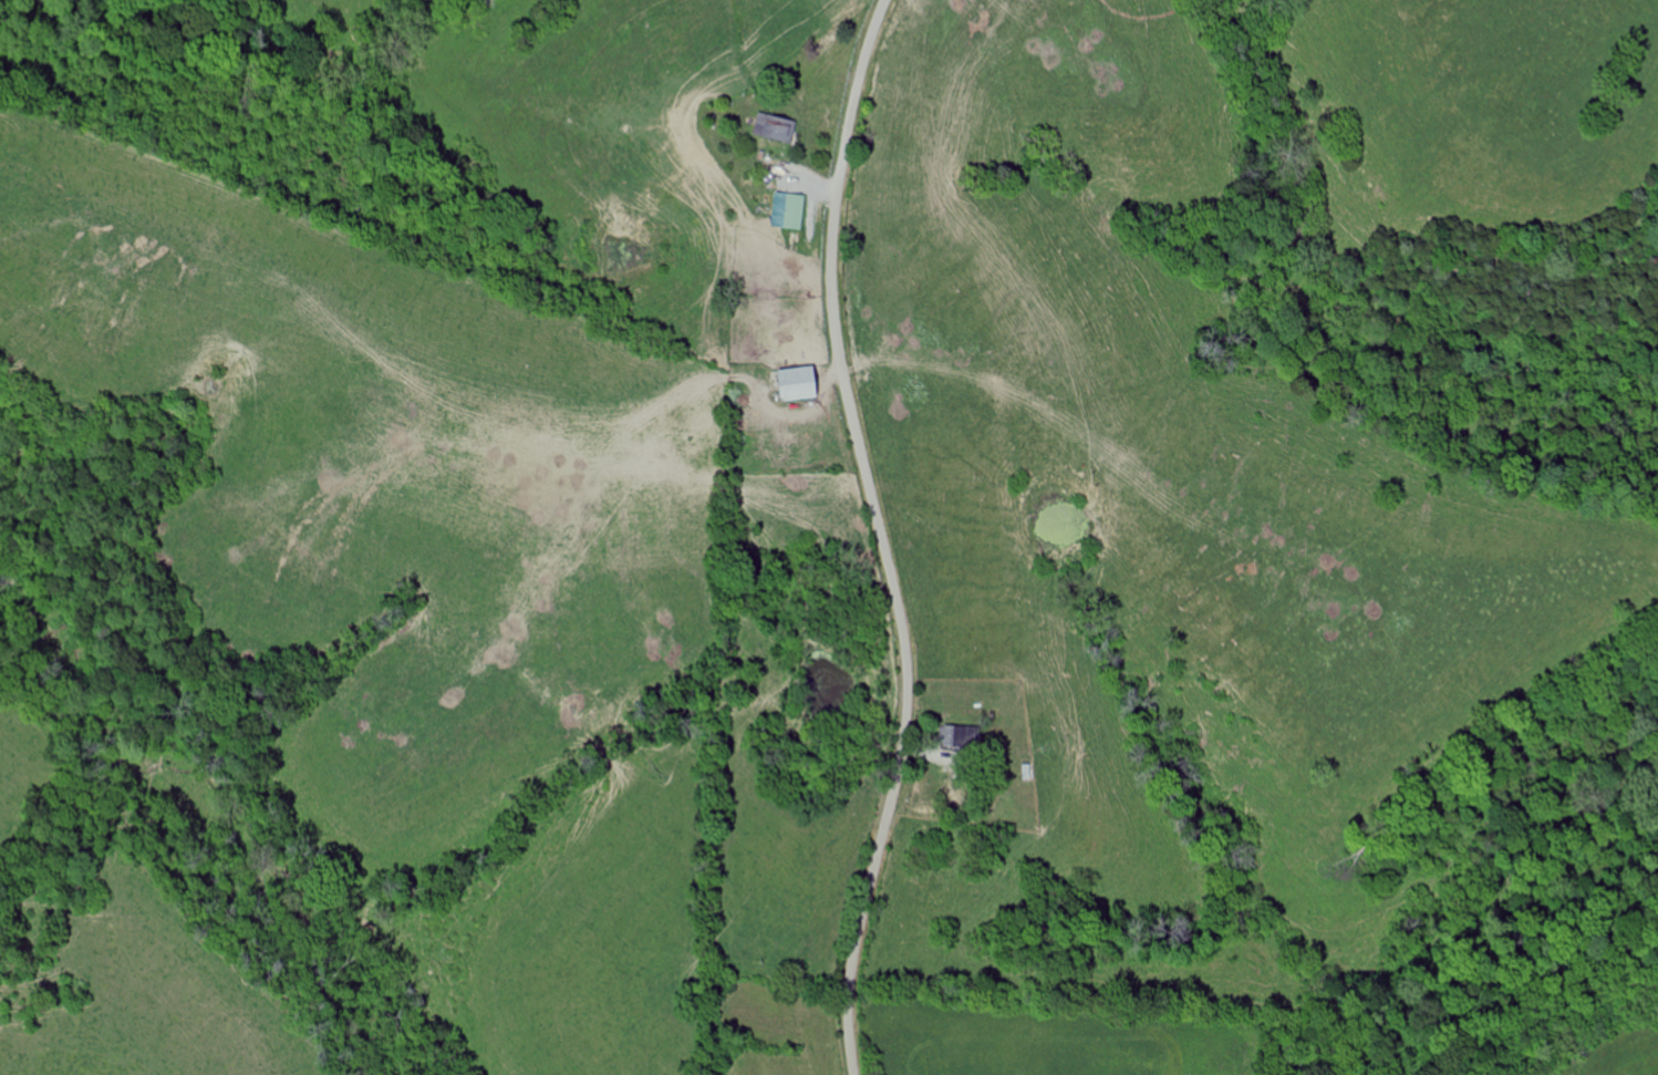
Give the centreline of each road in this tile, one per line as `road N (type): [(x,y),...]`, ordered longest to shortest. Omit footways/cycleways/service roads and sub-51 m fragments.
road 1 (residential): [(856,1074),(854,961),(898,776),(910,680),(838,344),(832,252),(856,97),(887,0)]

